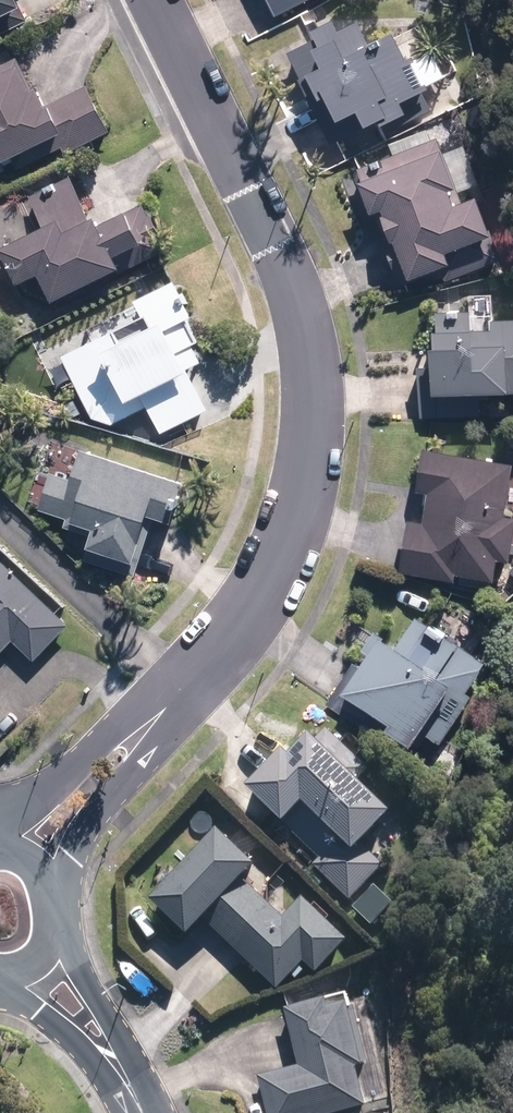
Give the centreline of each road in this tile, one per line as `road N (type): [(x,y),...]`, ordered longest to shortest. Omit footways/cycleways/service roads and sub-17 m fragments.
road 1 (residential): [(28,859),(266,594),(290,549),(314,446),(303,311),(155,0)]
road 2 (tertiary): [(34,962),(112,1054),(142,1112)]

